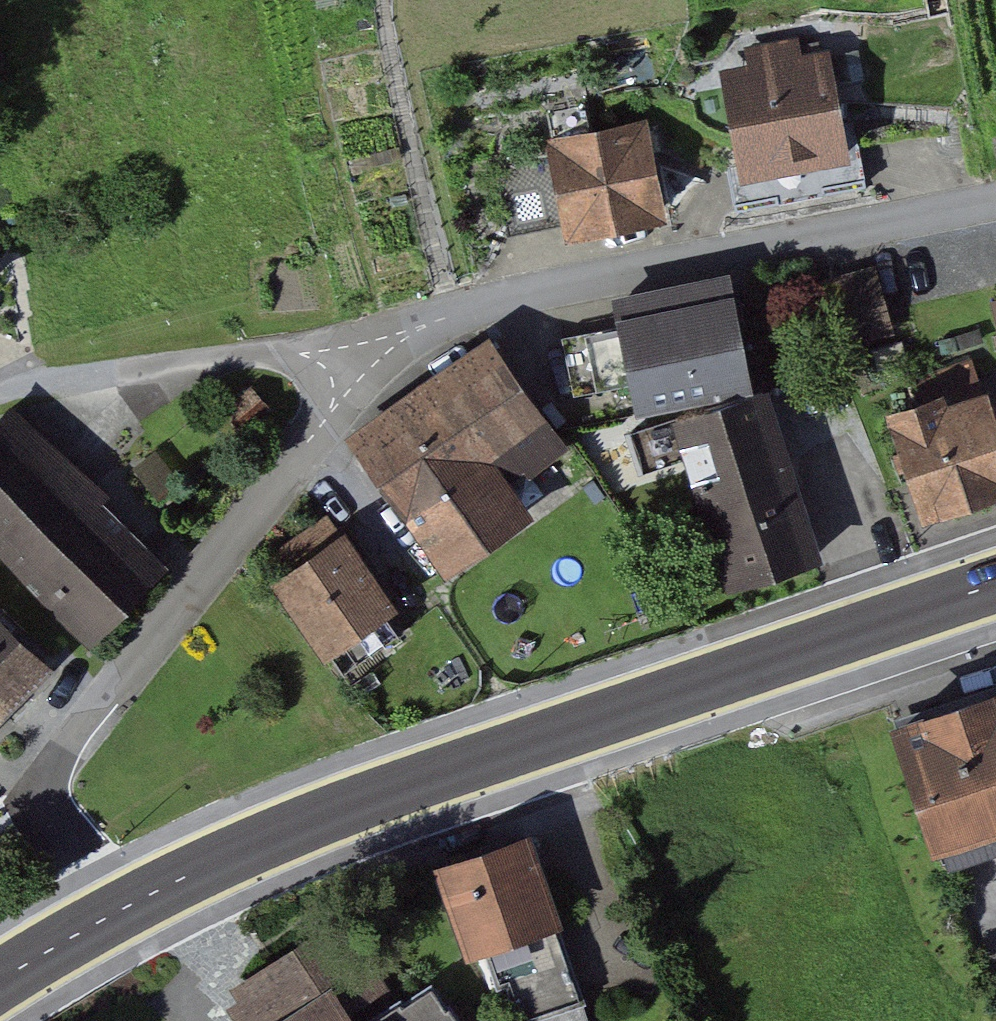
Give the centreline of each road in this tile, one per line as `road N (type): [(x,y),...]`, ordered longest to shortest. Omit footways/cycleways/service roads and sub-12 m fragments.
road 1 (primary): [(112,914),(366,802),(995,585)]
road 2 (residential): [(372,356),(64,749),(50,783),(53,818),(112,914)]
road 3 (residential): [(995,185),(451,314),(372,356)]
road 4 (residential): [(372,356),(278,354),(0,385)]
road 5 (primary): [(0,983),(112,914)]

